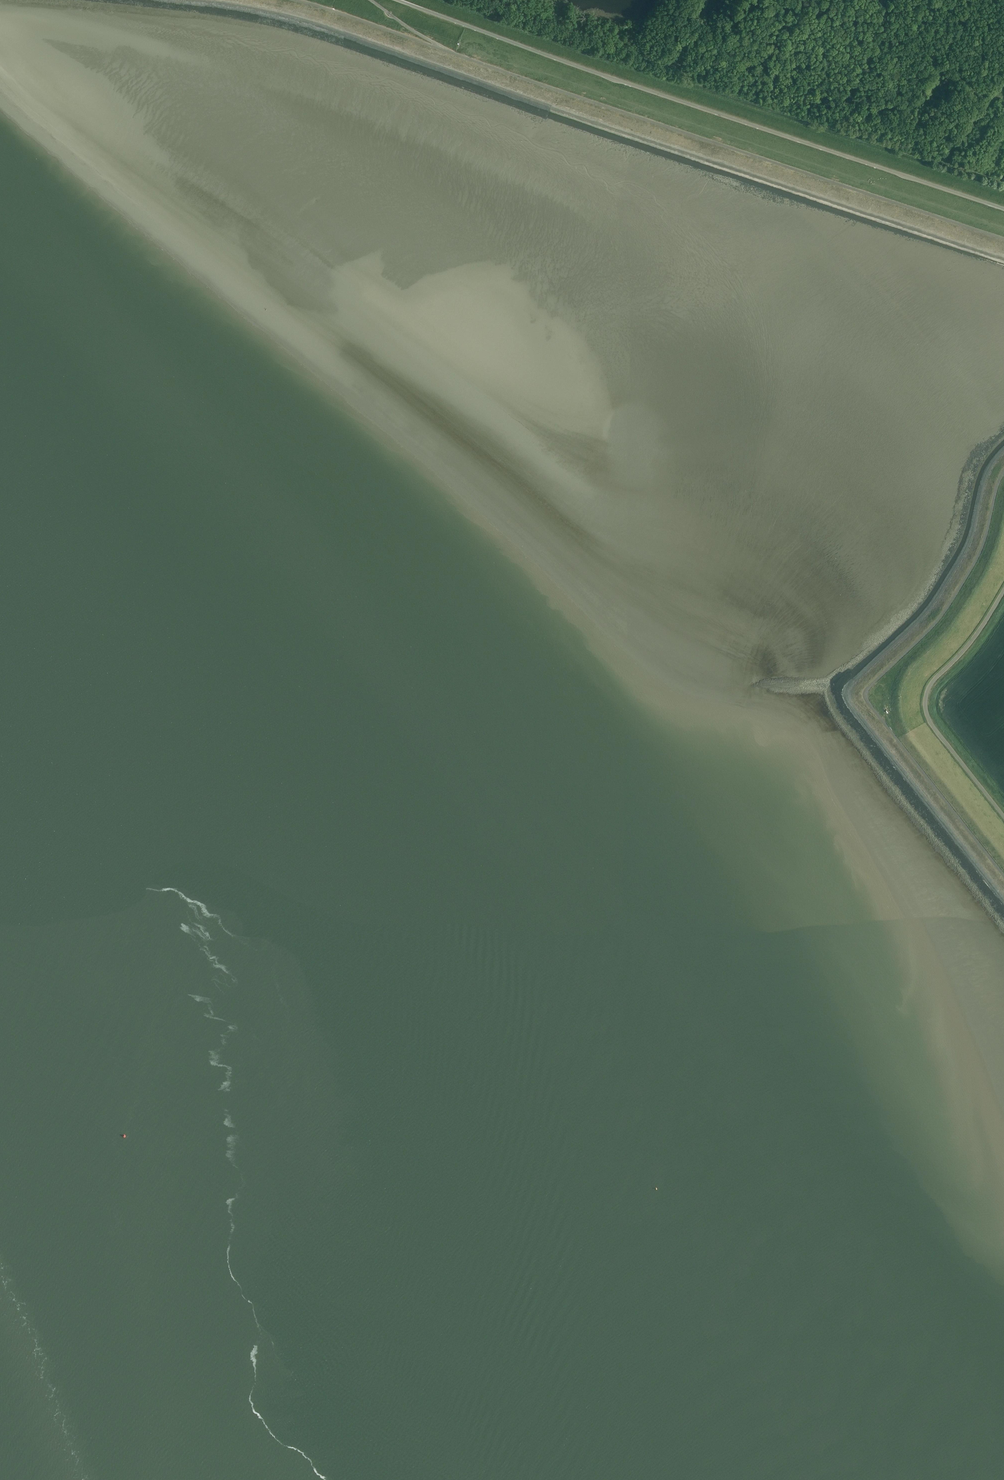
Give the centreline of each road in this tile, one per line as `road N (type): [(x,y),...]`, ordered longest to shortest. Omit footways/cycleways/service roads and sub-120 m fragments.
road 1 (unclassified): [(1003,208),(395,0)]
road 2 (unclassified): [(1003,816),(925,708),(932,684),(1003,590)]

